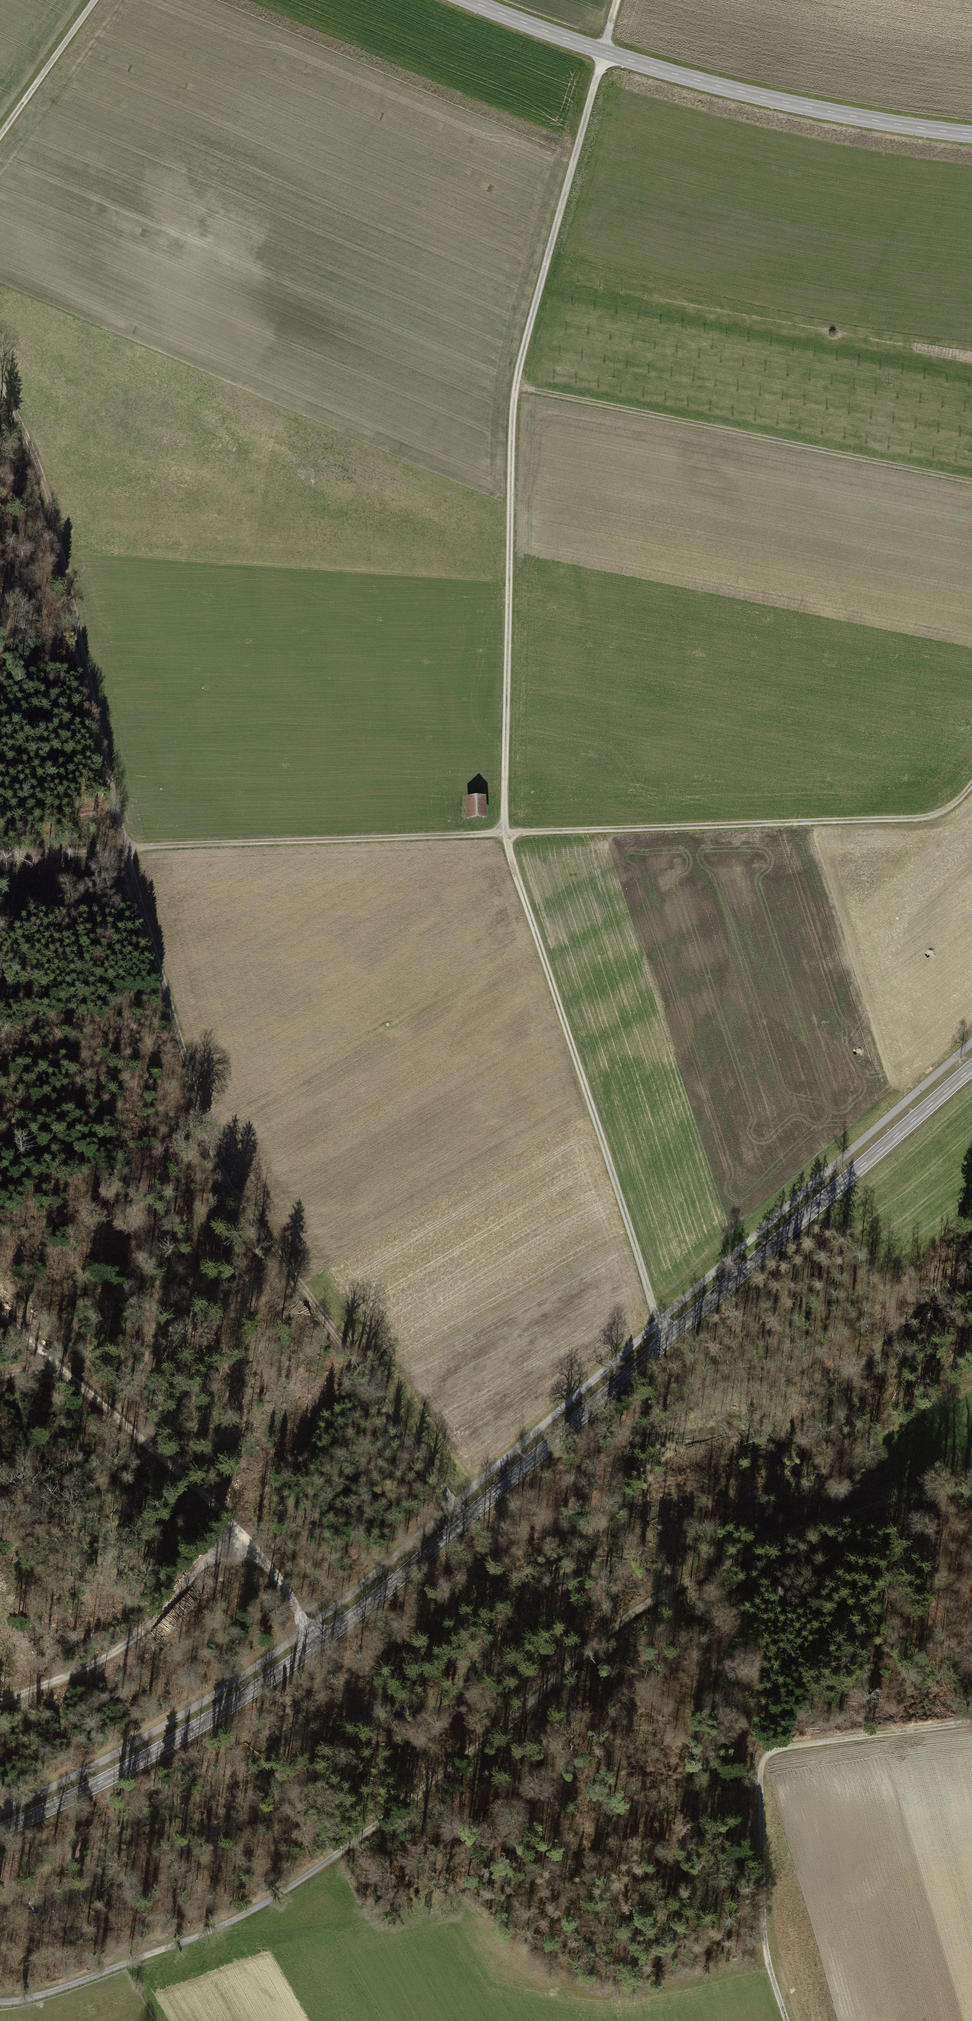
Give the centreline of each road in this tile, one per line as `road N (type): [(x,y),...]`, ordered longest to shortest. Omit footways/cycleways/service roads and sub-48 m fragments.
road 1 (track): [(620,0),(517,386),(505,836),(658,1322),(672,1338)]
road 2 (track): [(0,384),(49,496),(128,848),(202,1120),(230,1187),(472,1516)]
road 3 (secondary): [(0,1834),(139,1765),(333,1636),(971,1068)]
road 4 (track): [(0,2006),(62,1992),(269,1903),(665,1593),(829,1518),(936,1479),(971,1479)]
road 5 (track): [(128,848),(919,819),(943,815),(971,786)]
road 6 (tertiary): [(469,0),(605,55),(753,97),(971,135)]
road 7 (track): [(786,2020),(766,1950),(765,1758),(776,1750),(971,1720)]
road 8 (track): [(517,386),(971,483)]
road 9 (track): [(333,1636),(237,1531),(0,1315)]
road 10 (track): [(0,1706),(131,1643),(237,1531)]
road 11 (track): [(98,0),(0,141)]

